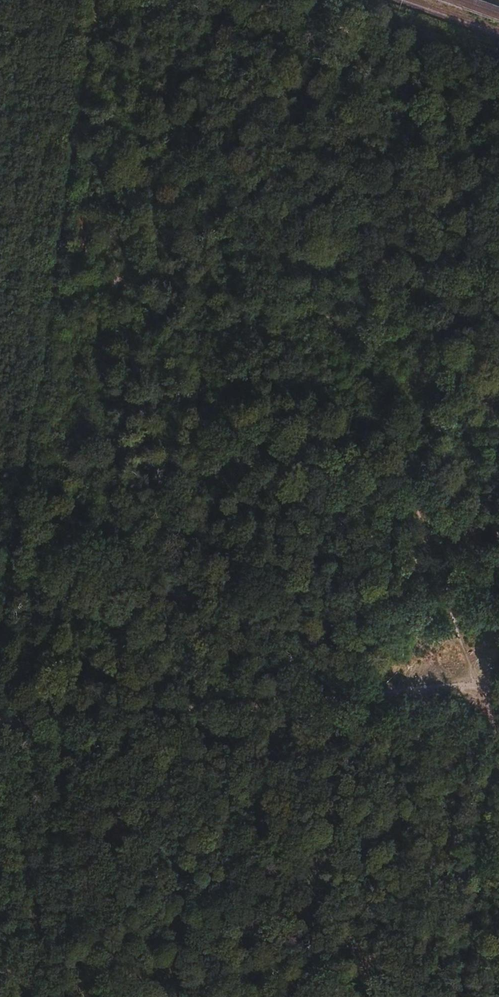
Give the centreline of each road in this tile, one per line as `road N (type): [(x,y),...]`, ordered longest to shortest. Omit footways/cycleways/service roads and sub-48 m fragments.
road 1 (track): [(482,682),(262,0)]
road 2 (track): [(453,996),(485,754),(482,682)]

